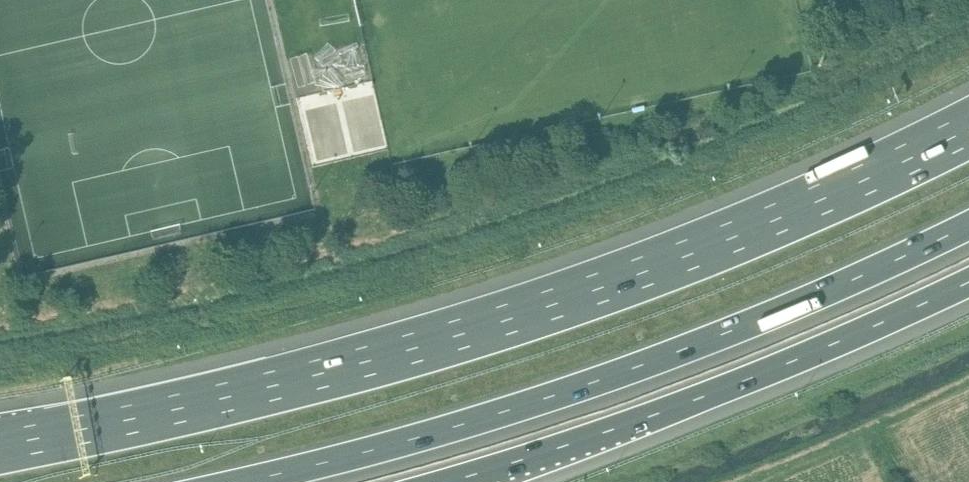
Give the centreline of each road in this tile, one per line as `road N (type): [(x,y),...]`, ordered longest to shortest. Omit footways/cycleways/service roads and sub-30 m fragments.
road 1 (motorway): [(968,133),(771,224),(450,340),(0,445)]
road 2 (motorway): [(257,481),(484,424),(609,381),(809,304),(968,229)]
road 3 (motorway): [(447,481),(643,418),(968,284)]

